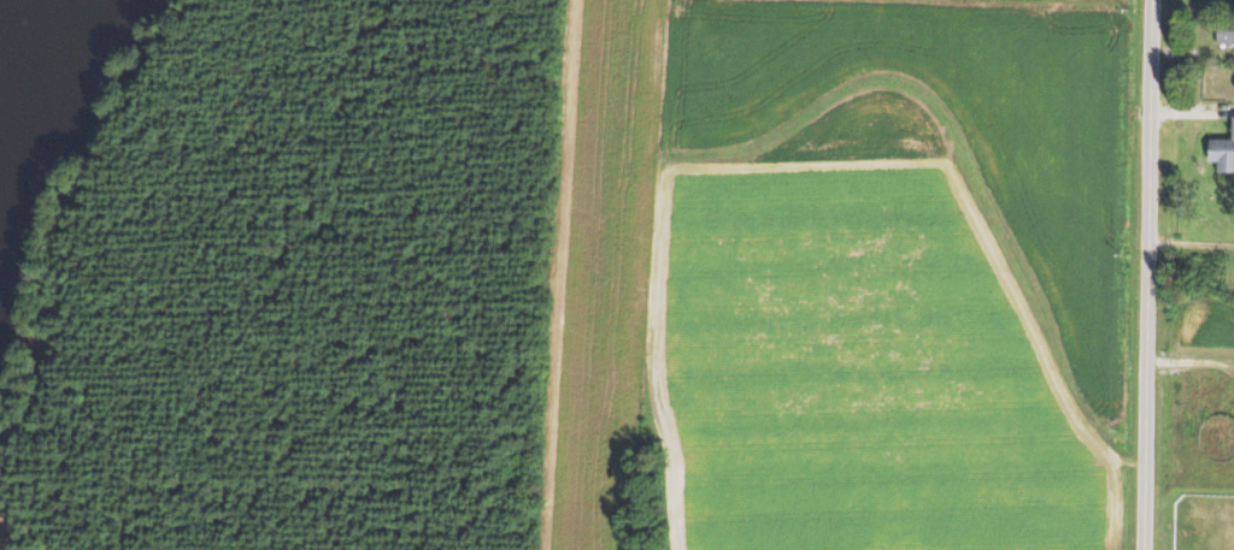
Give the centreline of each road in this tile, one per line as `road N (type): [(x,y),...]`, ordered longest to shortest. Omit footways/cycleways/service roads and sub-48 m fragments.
road 1 (residential): [(1143,549),(1153,0)]

